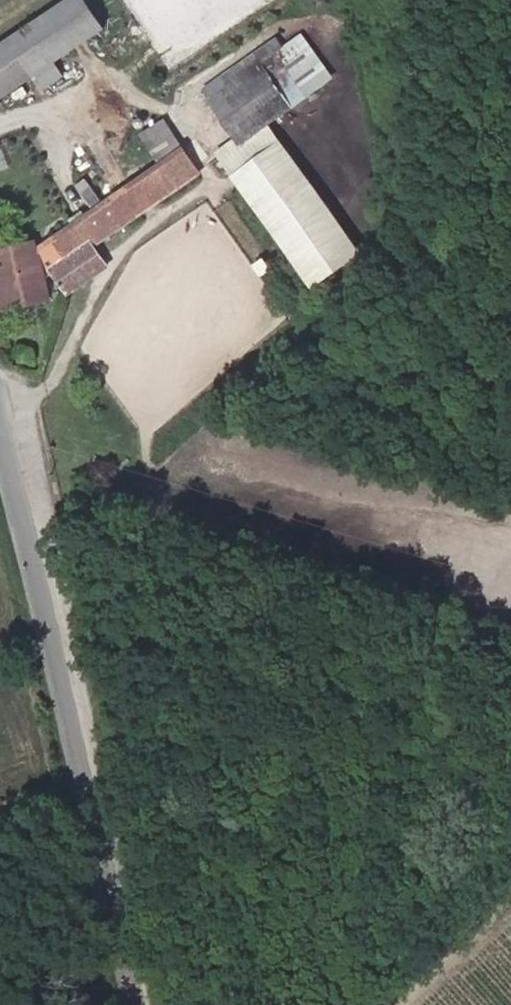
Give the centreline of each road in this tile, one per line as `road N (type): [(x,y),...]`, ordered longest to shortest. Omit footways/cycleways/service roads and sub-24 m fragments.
road 1 (unclassified): [(142,1004),(0,432)]
road 2 (track): [(510,901),(390,1004)]

